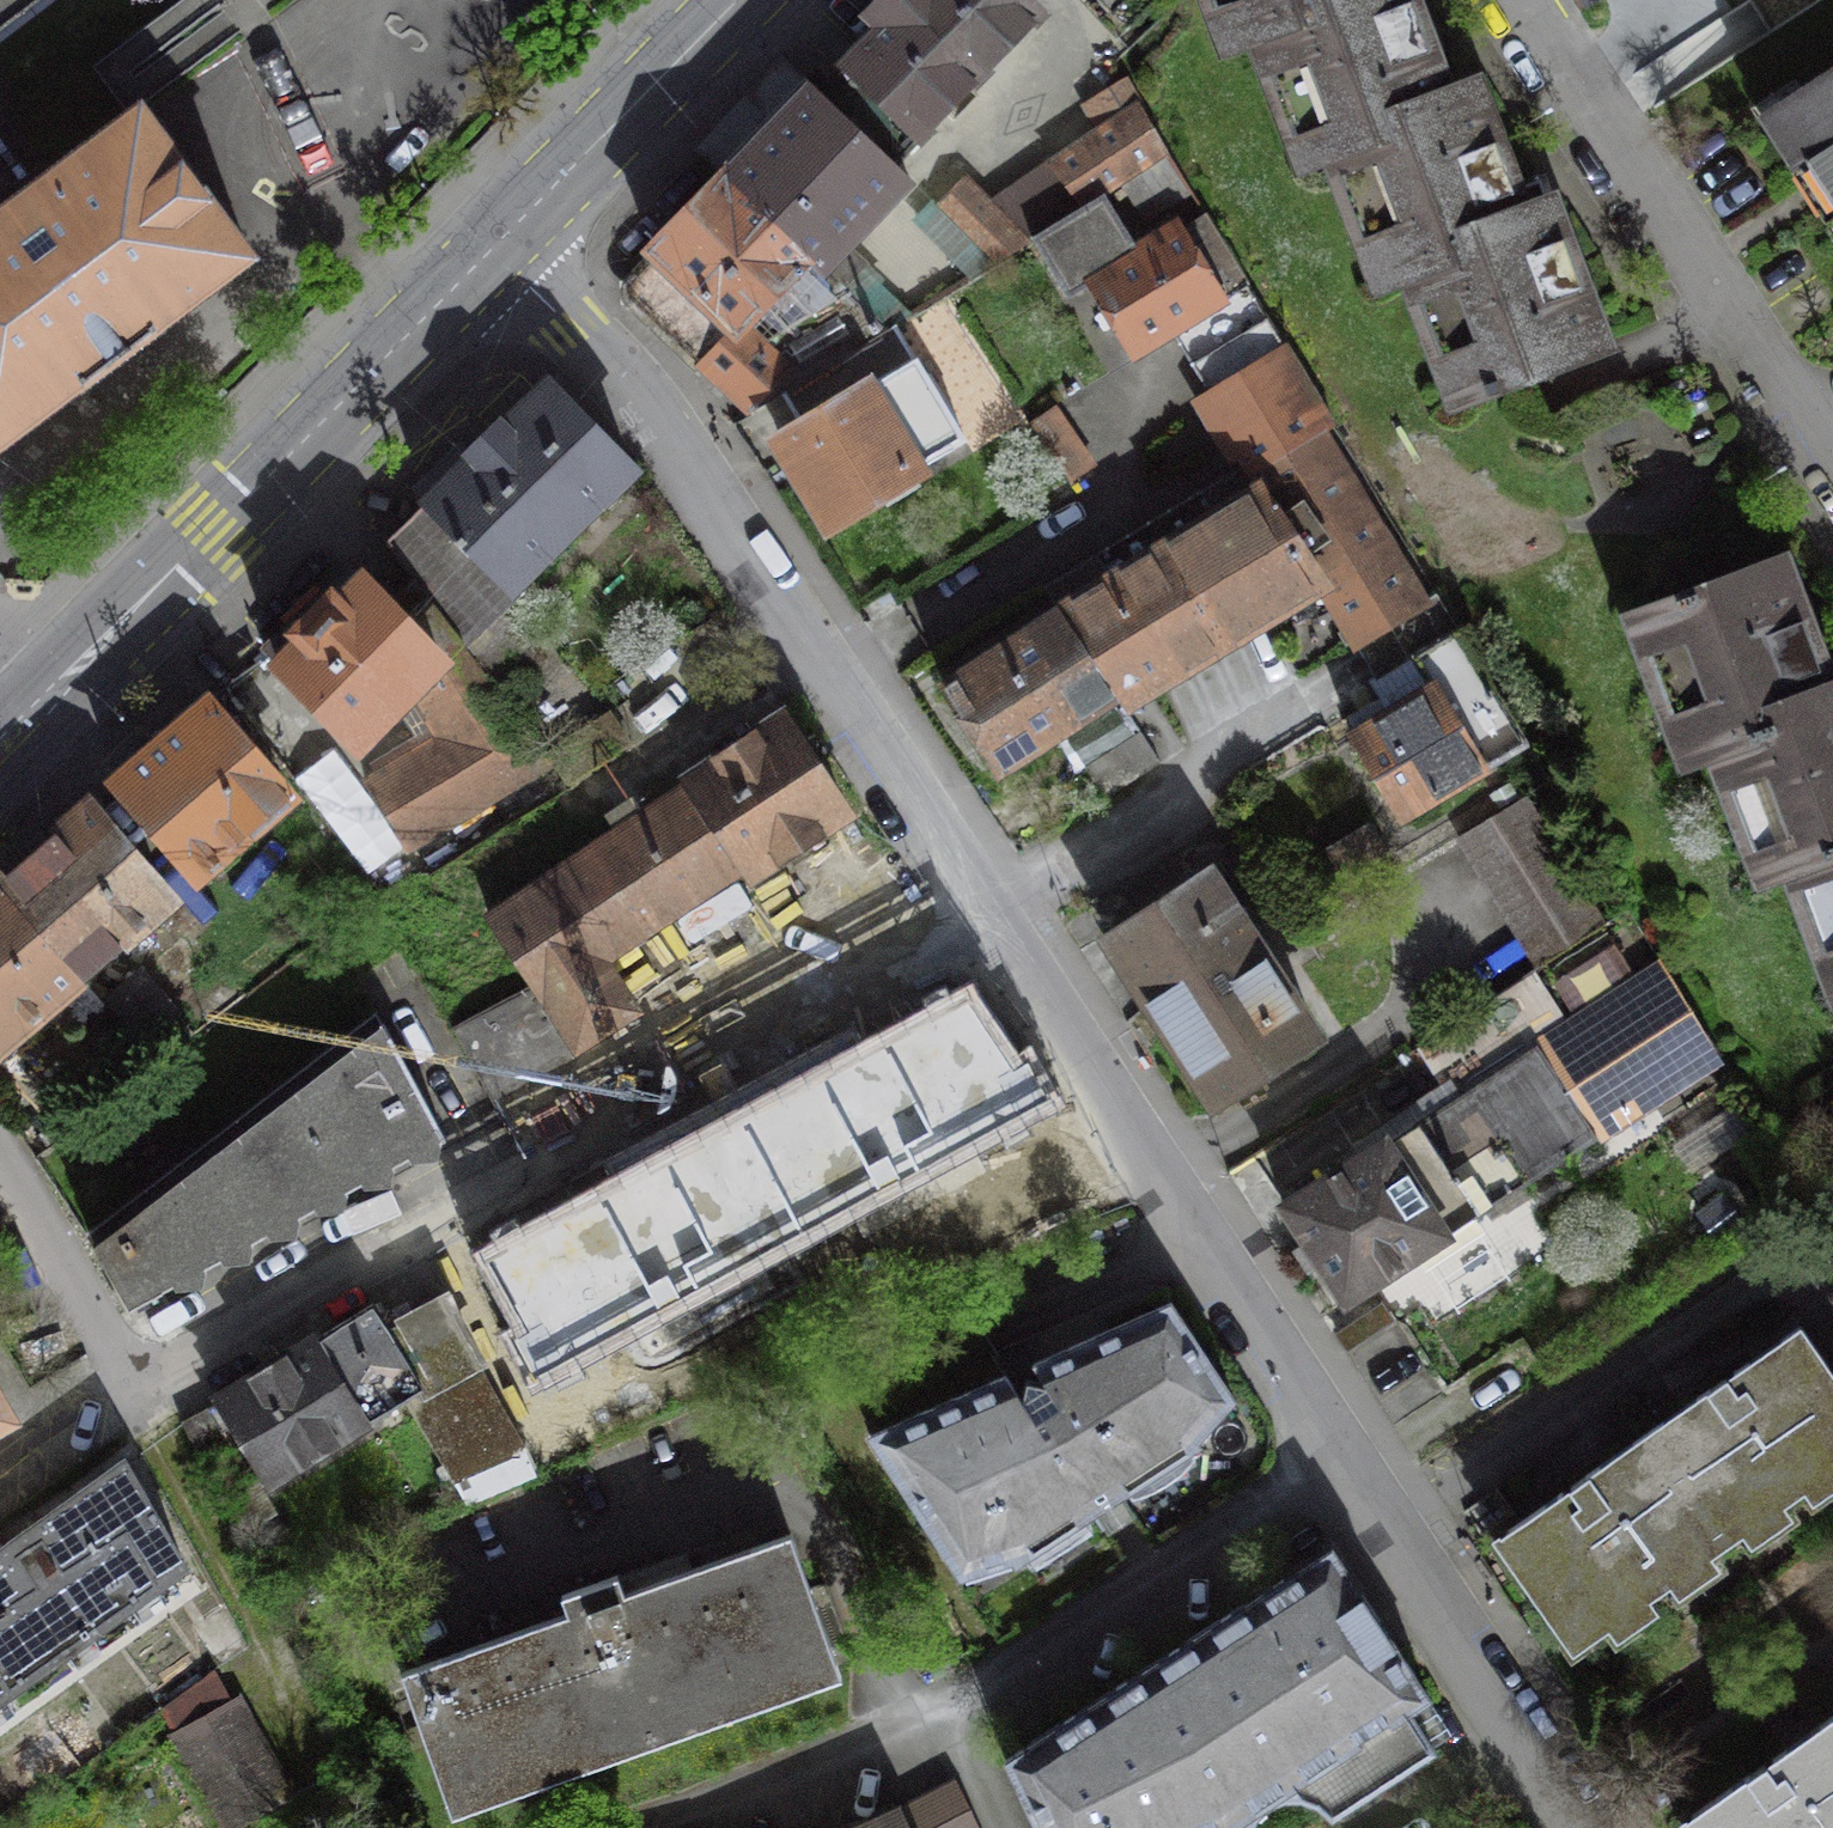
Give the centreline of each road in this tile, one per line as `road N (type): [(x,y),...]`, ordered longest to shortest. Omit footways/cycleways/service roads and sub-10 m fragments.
road 1 (residential): [(517,244),(824,670),(1582,1827)]
road 2 (secondary): [(517,244),(32,714)]
road 3 (residential): [(1556,0),(1832,433)]
road 4 (secondary): [(754,0),(517,244)]

